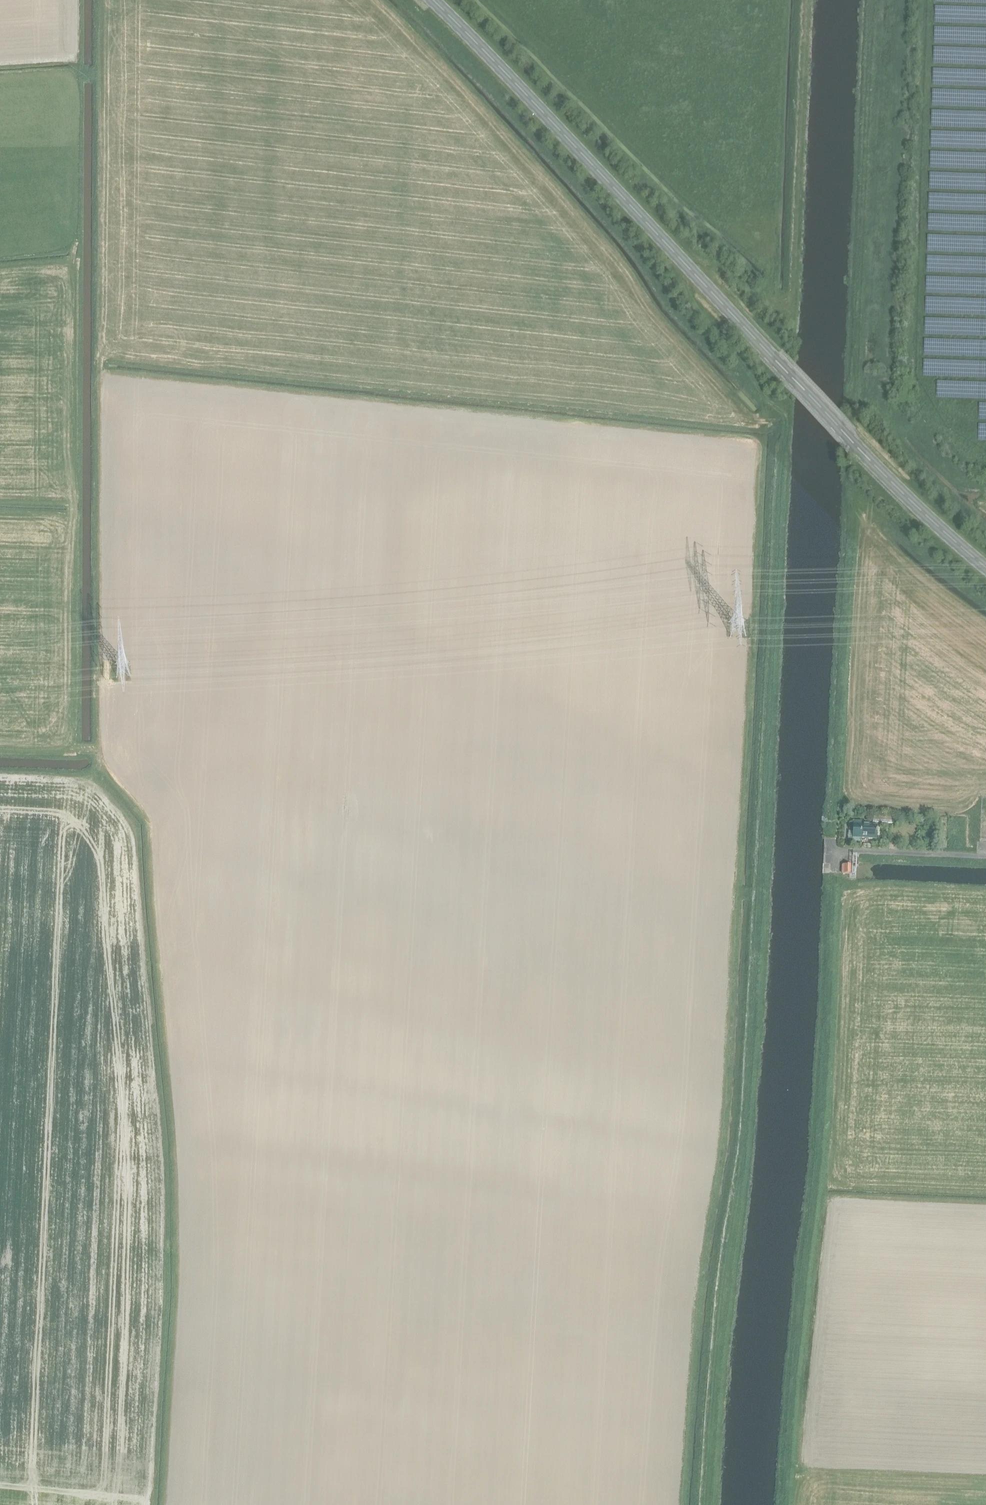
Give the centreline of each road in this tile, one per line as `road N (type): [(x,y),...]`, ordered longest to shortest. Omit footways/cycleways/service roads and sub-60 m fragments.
road 1 (primary): [(985,567),(853,444),(433,0)]

